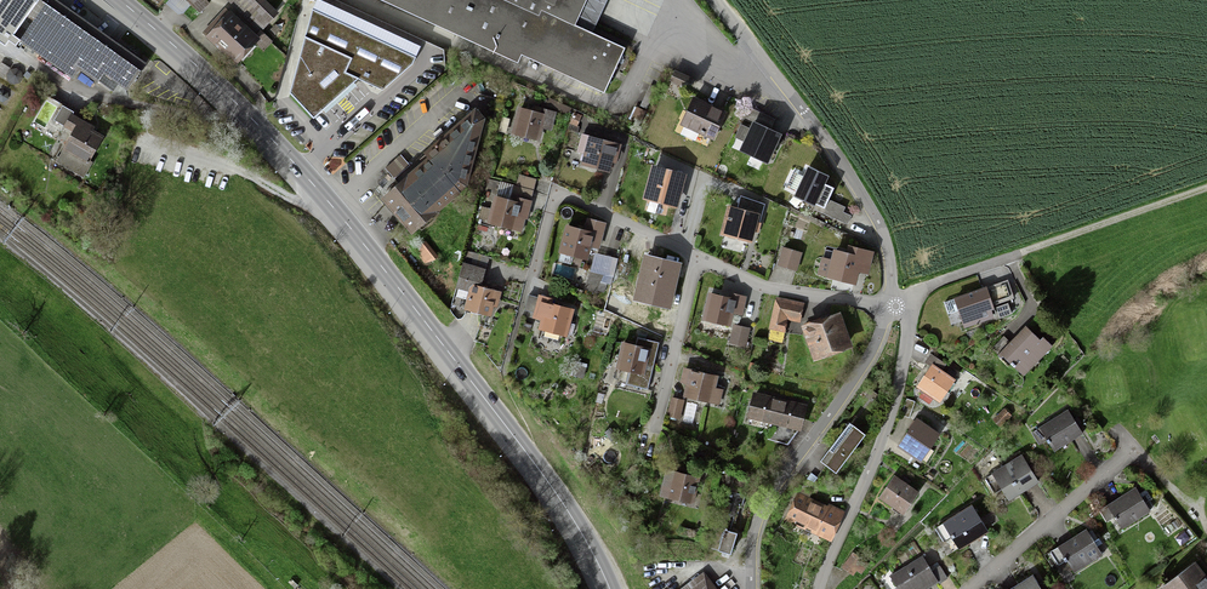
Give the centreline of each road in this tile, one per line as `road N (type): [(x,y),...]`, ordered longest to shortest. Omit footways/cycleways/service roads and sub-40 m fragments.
road 1 (primary): [(120,0),(219,86),(330,205),(541,476),(606,588)]
road 2 (residential): [(896,307),(874,214),(716,0)]
road 3 (residential): [(751,588),(763,510),(868,360),(896,307)]
road 4 (residential): [(819,588),(902,375),(906,319),(896,307)]
road 5 (residential): [(697,259),(556,201),(526,297)]
road 6 (residential): [(975,588),(1135,451)]
road 7 (residential): [(896,307),(765,288),(697,259)]
road 8 (track): [(1206,194),(1021,253)]
road 9 (residential): [(697,259),(656,428)]

